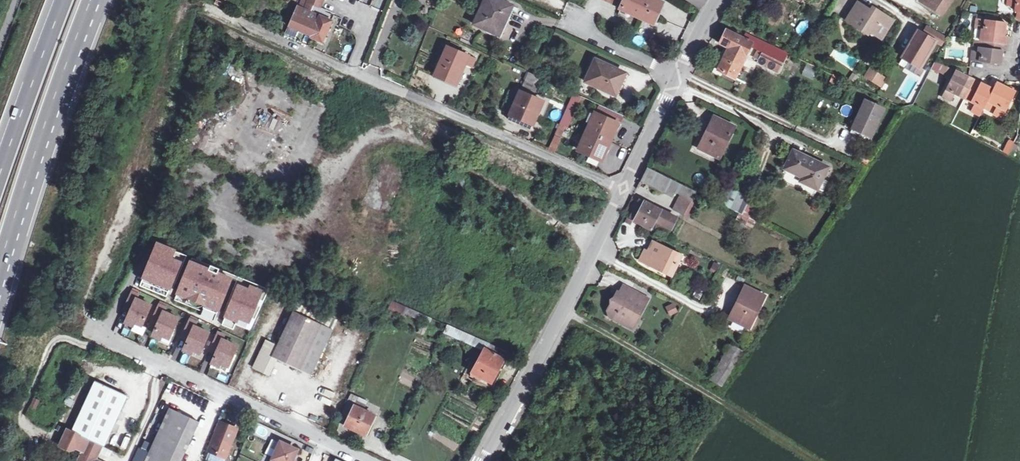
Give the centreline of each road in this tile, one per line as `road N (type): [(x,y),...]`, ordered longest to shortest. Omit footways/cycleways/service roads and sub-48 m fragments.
road 1 (residential): [(623,191),(214,10)]
road 2 (tertiary): [(482,460),(623,191)]
road 3 (motorway): [(0,282),(96,0)]
road 4 (track): [(562,308),(817,460)]
road 5 (residential): [(99,336),(366,460)]
road 6 (motorway): [(63,0),(0,171)]
road 7 (tertiary): [(623,191),(679,78)]

